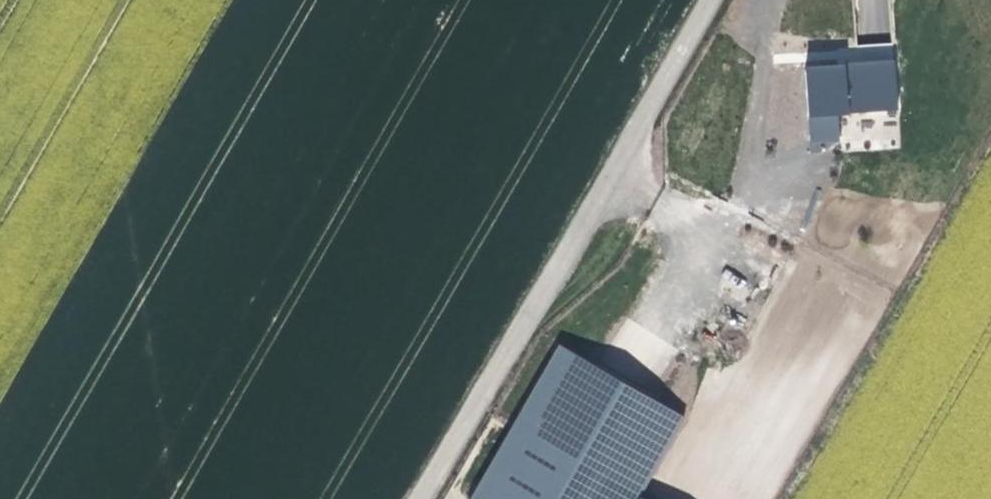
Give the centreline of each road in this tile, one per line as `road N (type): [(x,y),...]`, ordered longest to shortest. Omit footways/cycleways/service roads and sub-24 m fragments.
road 1 (unclassified): [(421,498),(711,0)]

